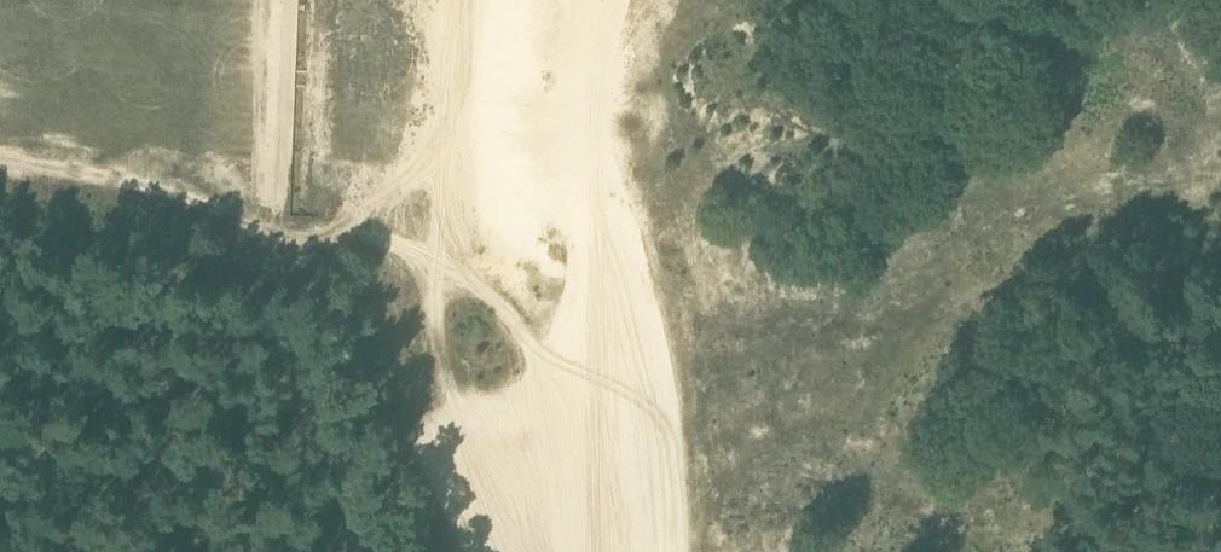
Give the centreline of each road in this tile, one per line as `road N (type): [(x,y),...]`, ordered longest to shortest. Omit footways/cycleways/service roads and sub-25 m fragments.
road 1 (track): [(615,551),(600,388),(596,180),(612,0)]

